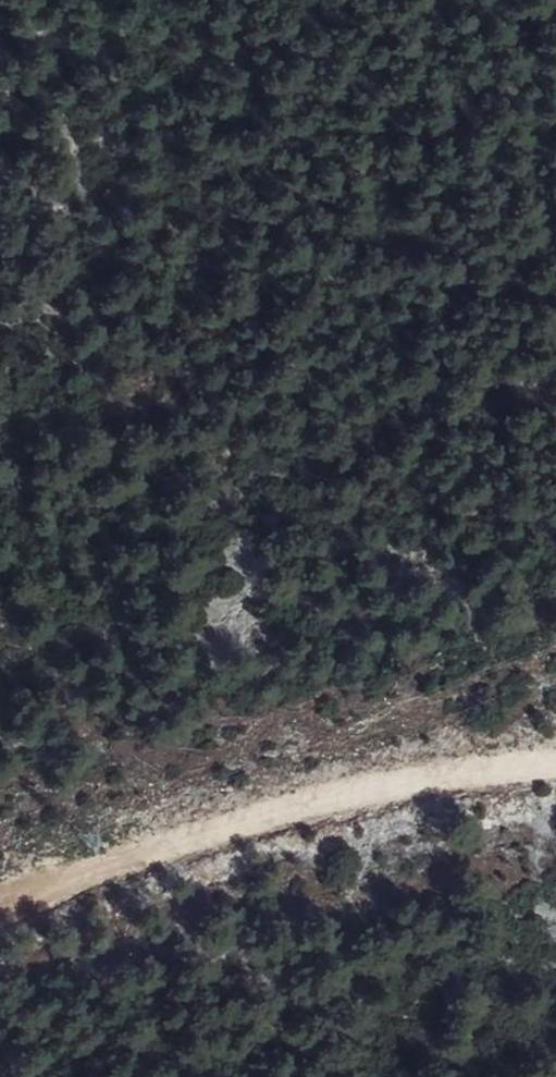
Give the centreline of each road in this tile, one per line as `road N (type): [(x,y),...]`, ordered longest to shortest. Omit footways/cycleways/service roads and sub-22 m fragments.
road 1 (track): [(0,911),(356,795),(555,758)]

